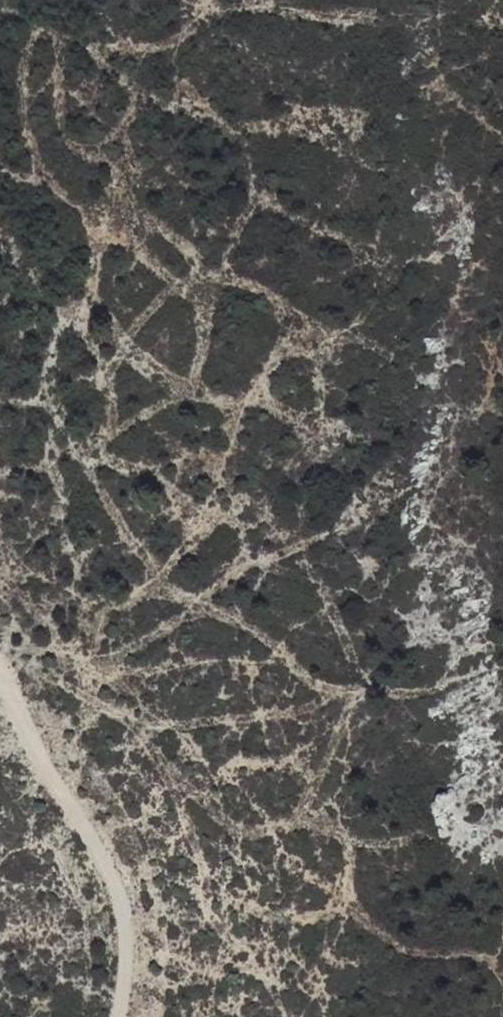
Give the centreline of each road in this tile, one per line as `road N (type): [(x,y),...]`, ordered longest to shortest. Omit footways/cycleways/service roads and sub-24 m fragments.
road 1 (track): [(118,1016),(124,922),(115,877),(50,783),(0,675)]

